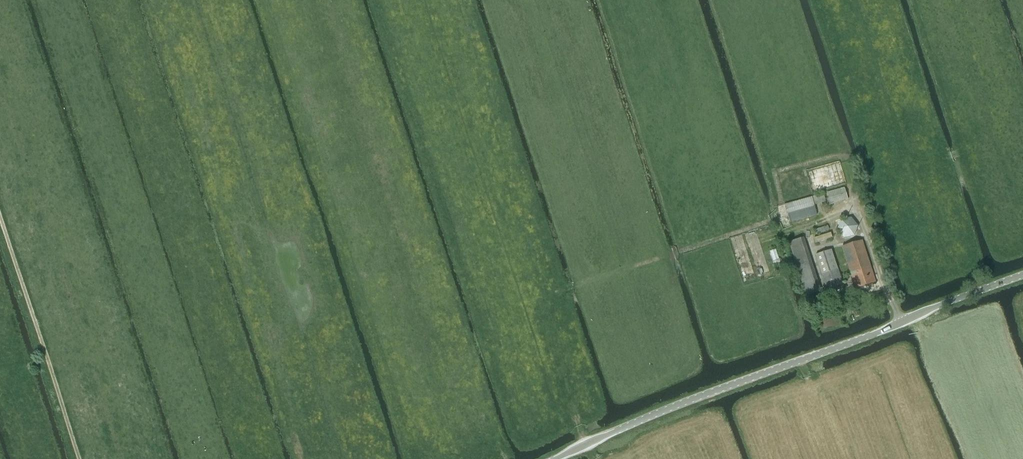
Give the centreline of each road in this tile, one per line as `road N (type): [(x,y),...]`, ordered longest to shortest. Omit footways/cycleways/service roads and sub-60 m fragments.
road 1 (track): [(272,4),(506,458)]
road 2 (tertiary): [(555,458),(1022,276)]
road 3 (track): [(0,210),(80,458)]
road 4 (track): [(585,281),(550,292),(543,312),(594,458)]
road 5 (track): [(673,254),(585,281),(554,190)]
road 6 (track): [(673,254),(782,217),(788,232)]

